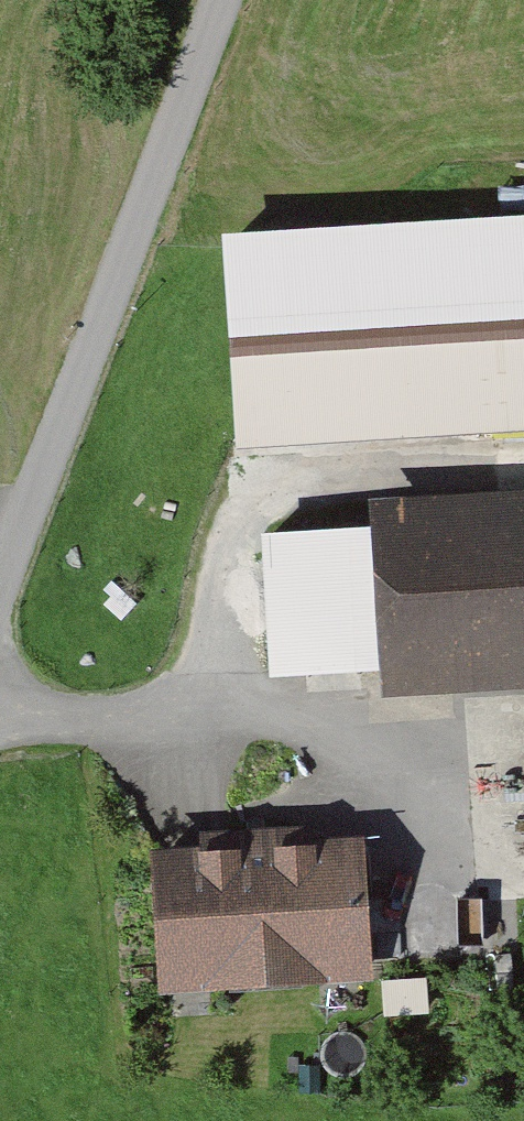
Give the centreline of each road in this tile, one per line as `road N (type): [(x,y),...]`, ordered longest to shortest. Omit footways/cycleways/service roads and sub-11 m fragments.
road 1 (unclassified): [(0,585),(223,0)]
road 2 (track): [(185,732),(255,470),(523,453)]
road 3 (track): [(369,795),(185,732),(0,708)]
road 4 (track): [(523,886),(369,795)]

